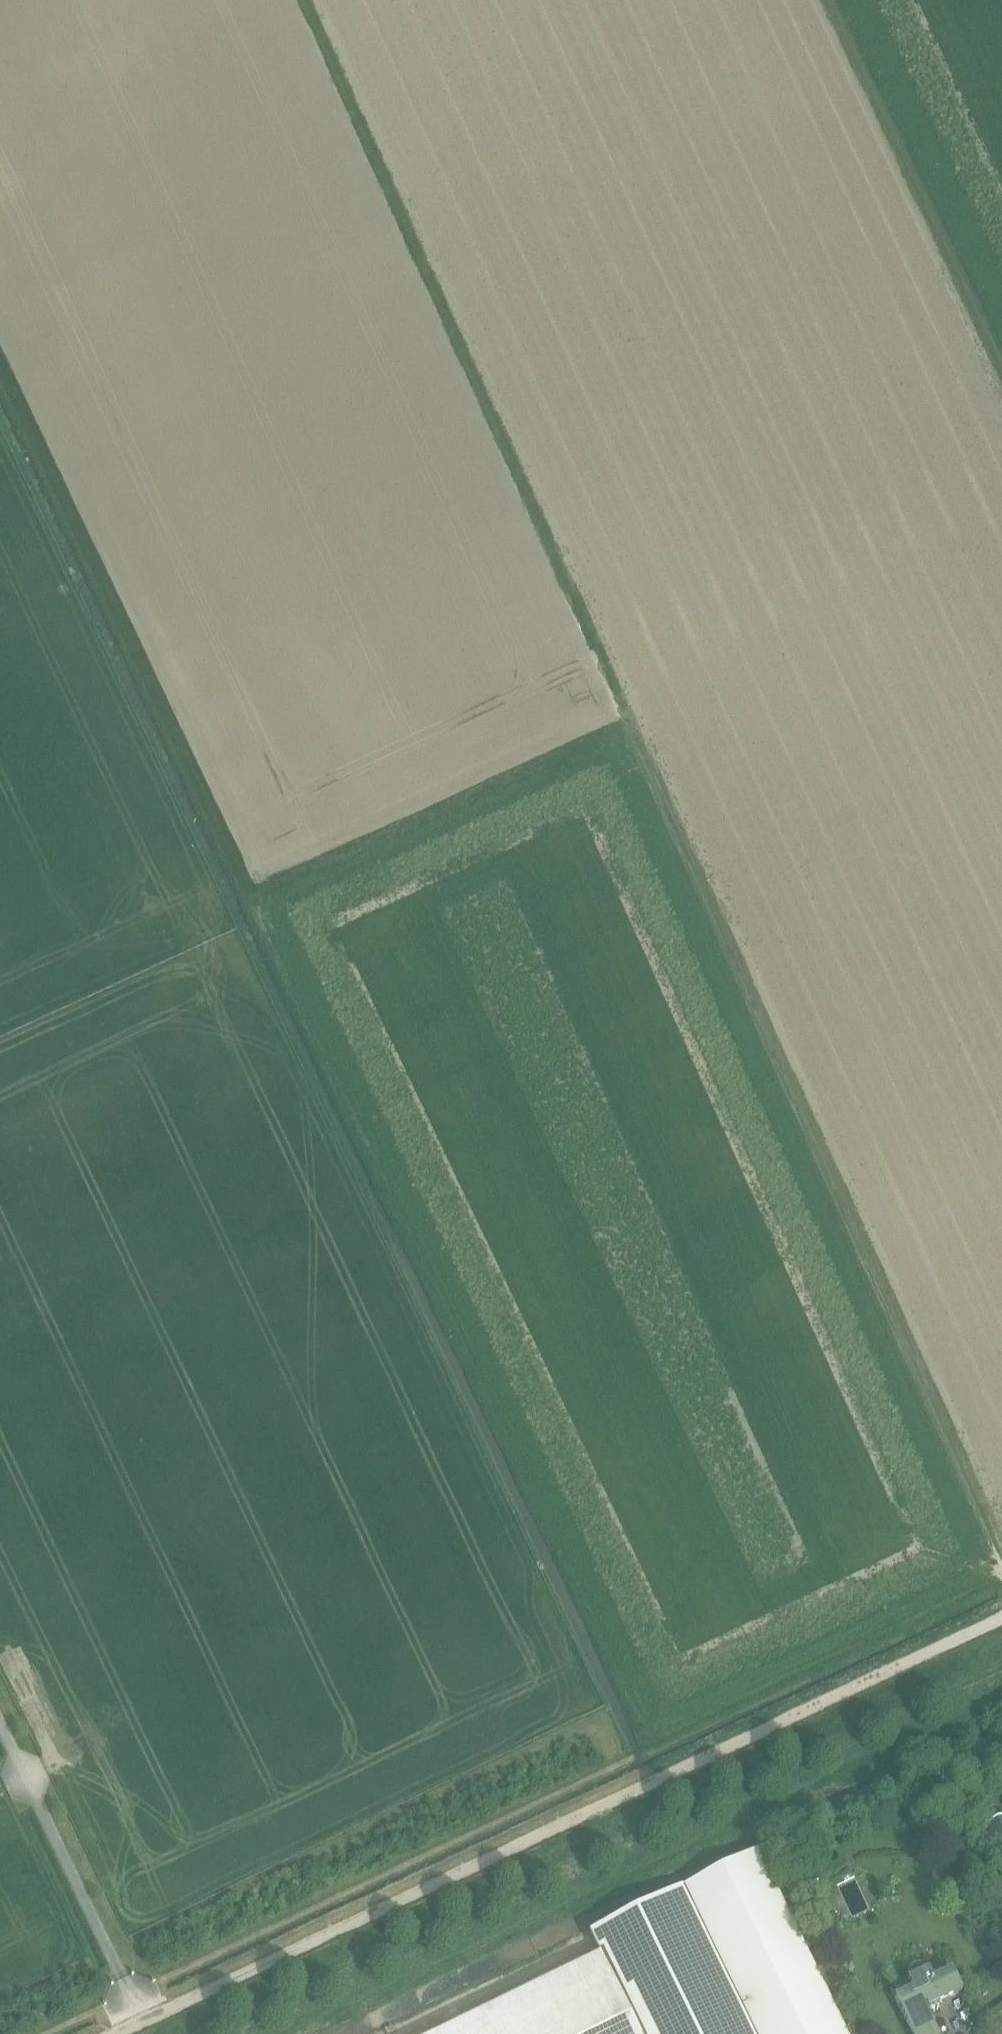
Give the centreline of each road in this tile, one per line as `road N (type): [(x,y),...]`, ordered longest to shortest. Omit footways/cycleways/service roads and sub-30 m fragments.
road 1 (track): [(1001,1614),(110,2033)]
road 2 (track): [(1001,1558),(623,703)]
road 3 (track): [(1001,364),(830,0)]

